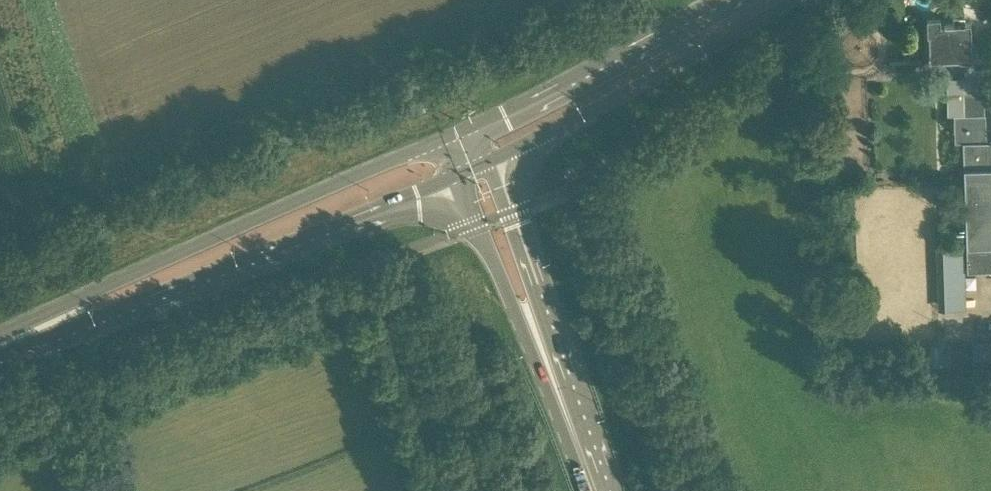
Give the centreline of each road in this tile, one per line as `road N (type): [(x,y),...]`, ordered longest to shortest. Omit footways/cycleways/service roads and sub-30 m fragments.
road 1 (secondary): [(457,133),(0,338)]
road 2 (secondary): [(0,355),(459,178)]
road 3 (secondary): [(495,161),(793,0)]
road 4 (secondary): [(579,451),(548,314),(495,161)]
road 5 (secondary): [(459,178),(579,451)]
road 6 (secondary): [(723,0),(457,133)]

